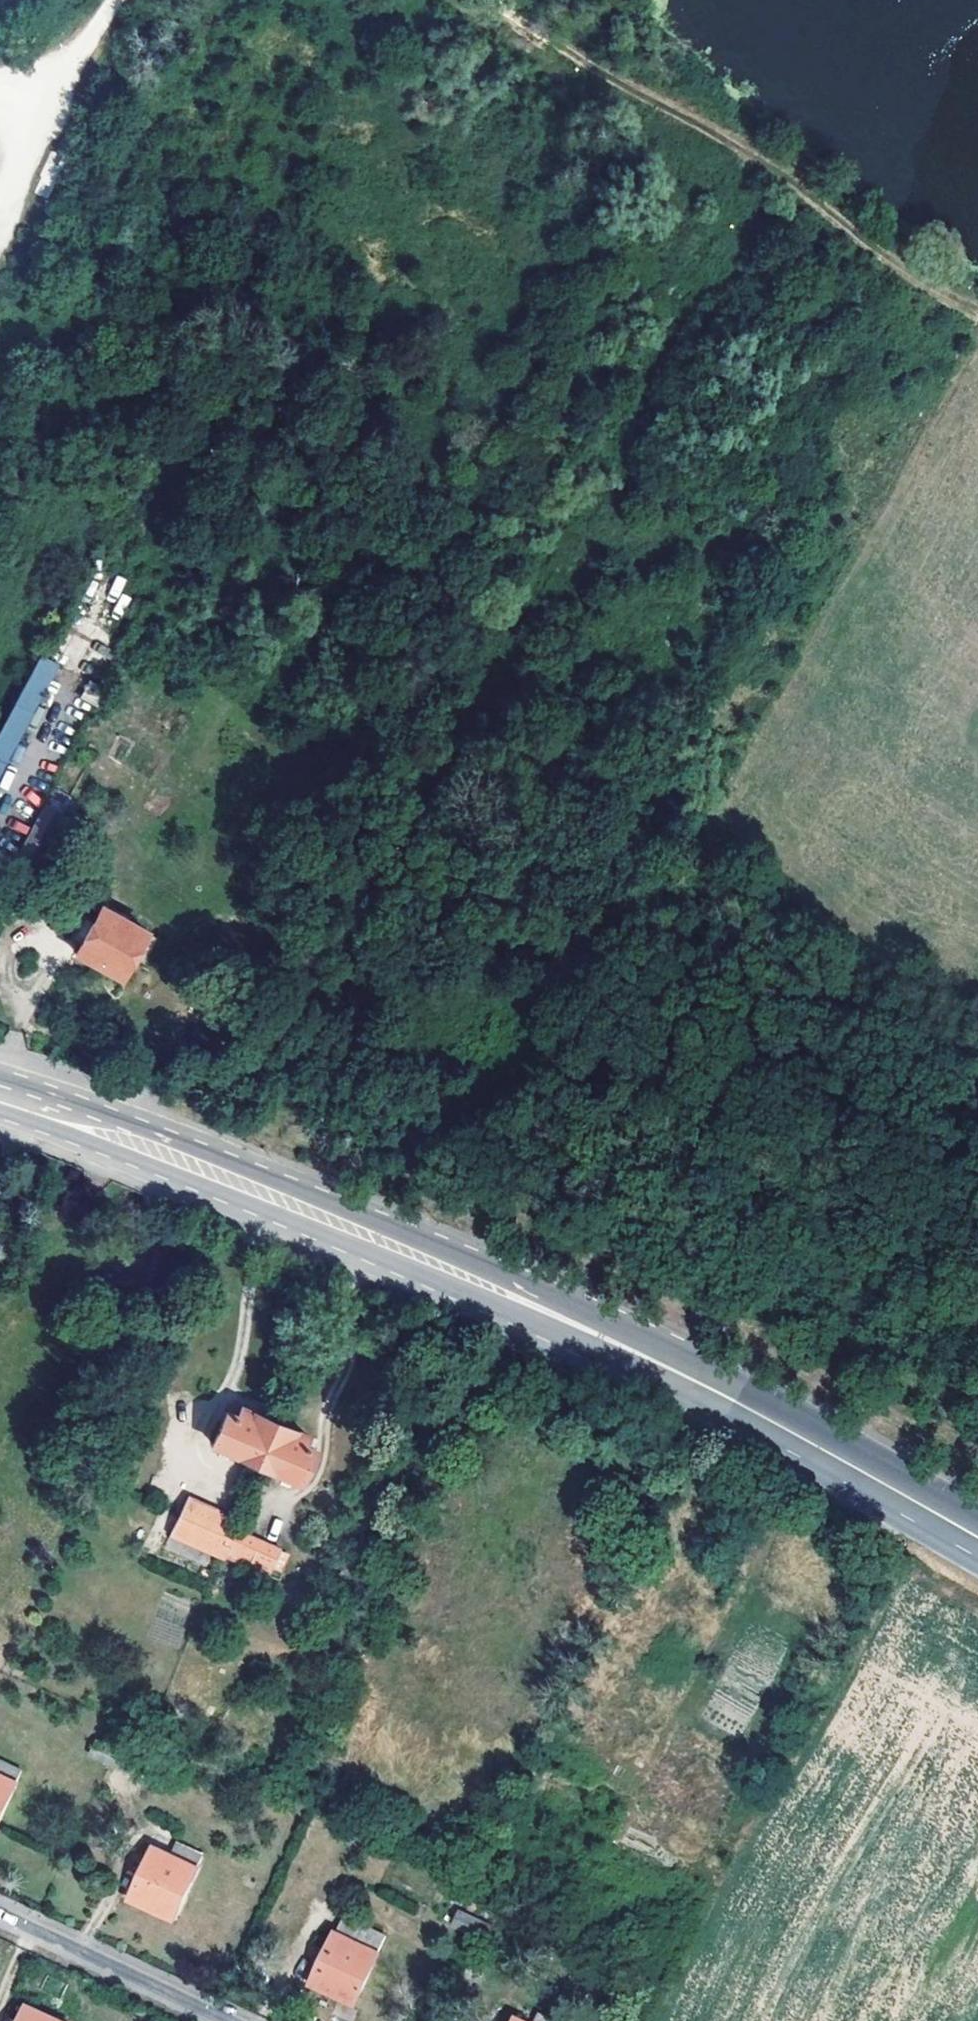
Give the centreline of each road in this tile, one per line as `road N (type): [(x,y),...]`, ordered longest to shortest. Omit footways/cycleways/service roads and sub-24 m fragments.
road 1 (secondary): [(977,1543),(711,1393),(199,1164),(0,1099)]
road 2 (track): [(512,0),(680,105),(974,323)]
road 3 (residential): [(0,1917),(222,2020)]
road 4 (track): [(20,167),(117,0)]

